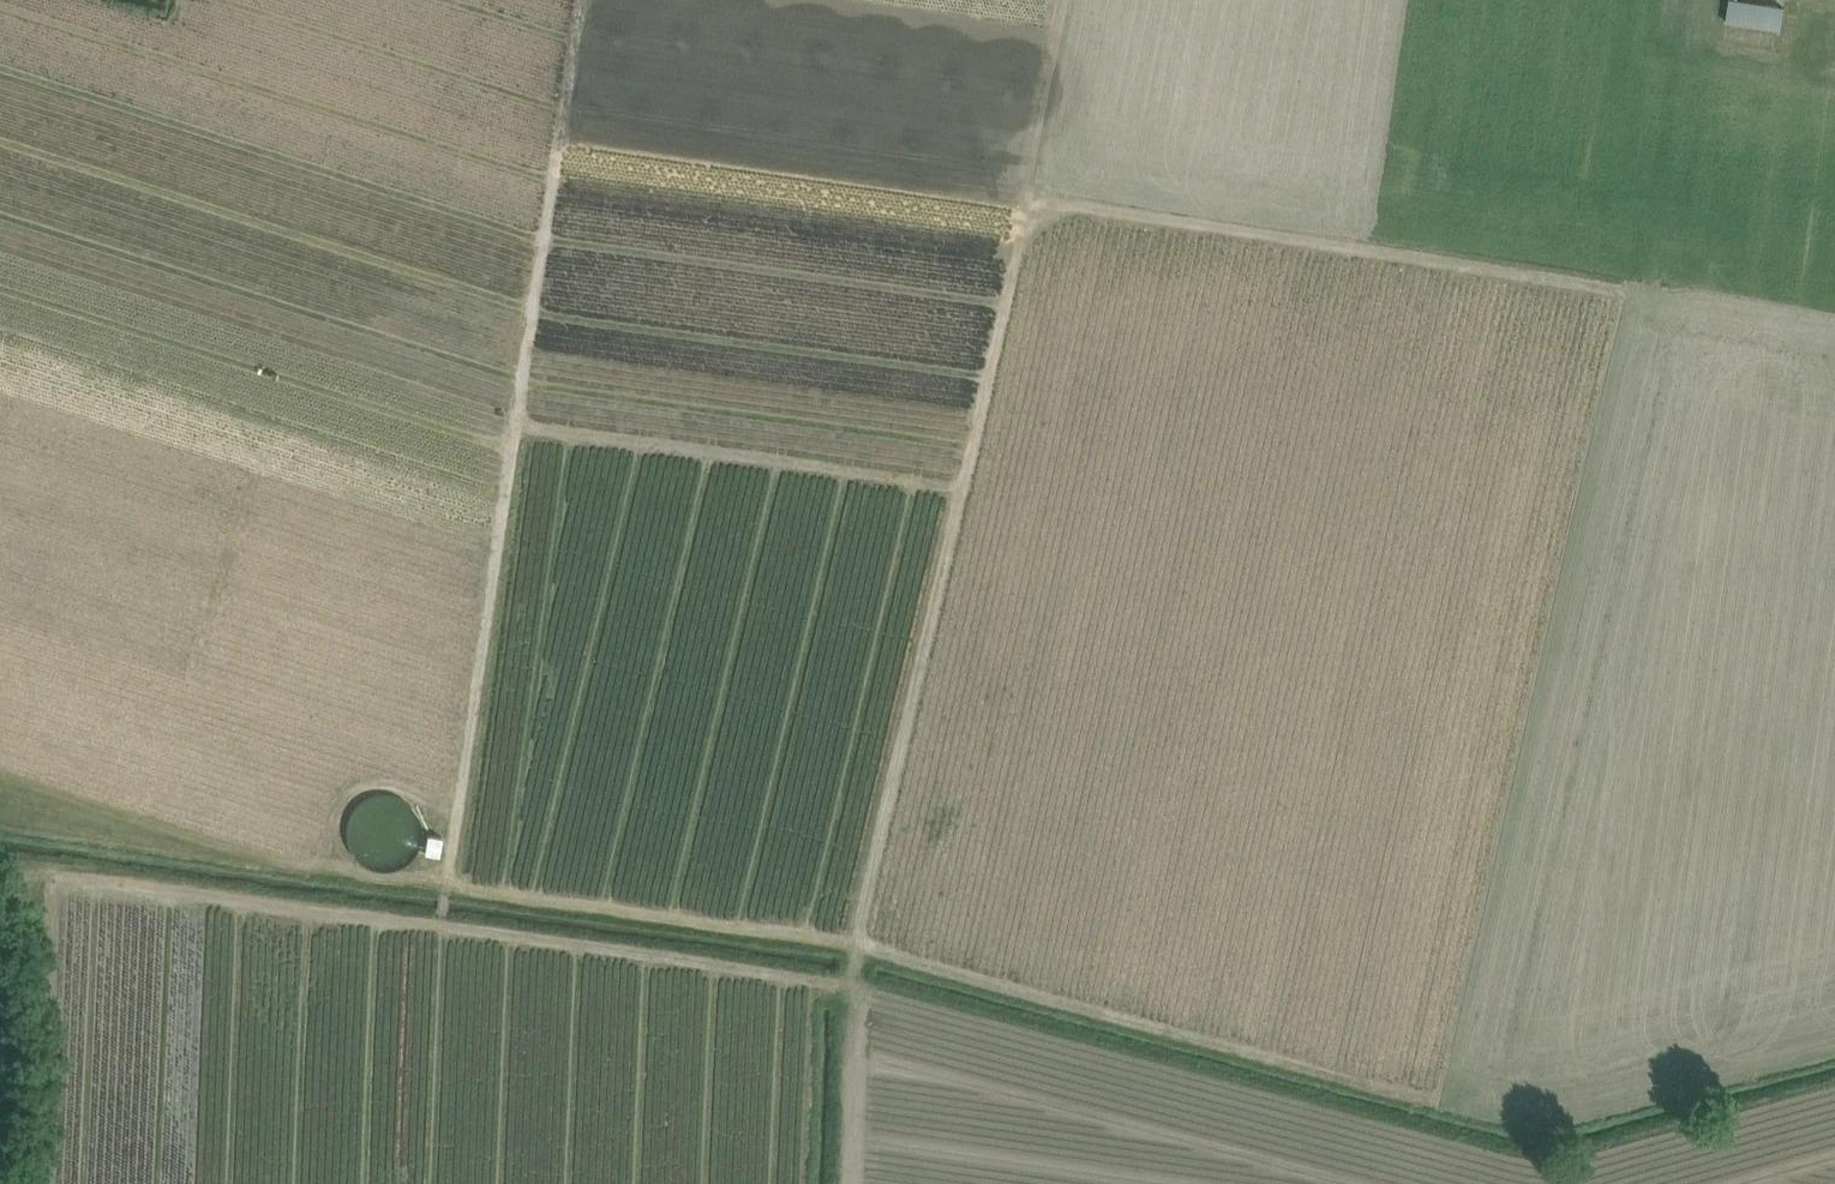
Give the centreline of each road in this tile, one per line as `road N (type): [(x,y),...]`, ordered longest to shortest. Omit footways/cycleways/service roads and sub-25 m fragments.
road 1 (unclassified): [(0,1142),(13,1032),(0,962)]

